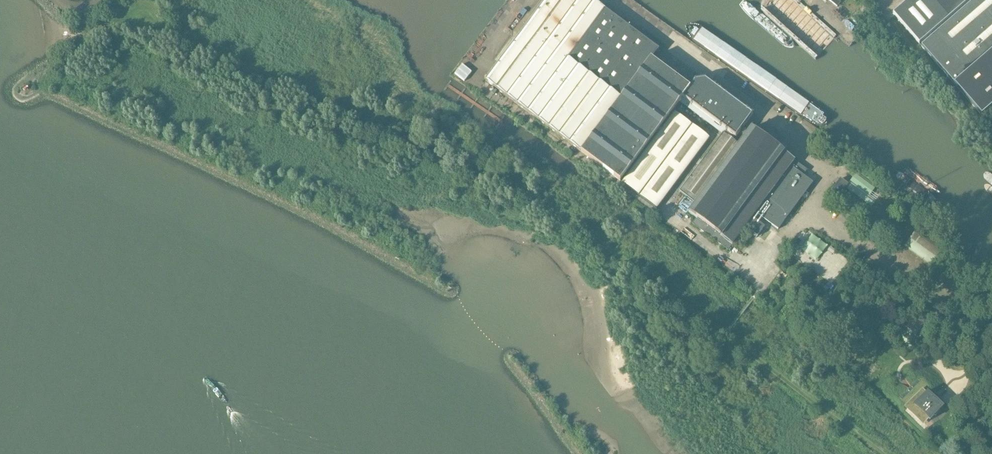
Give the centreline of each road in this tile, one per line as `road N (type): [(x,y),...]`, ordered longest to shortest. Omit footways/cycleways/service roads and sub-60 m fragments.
road 1 (track): [(72,59),(98,33),(135,19),(513,183),(884,453)]
road 2 (residential): [(527,0),(468,77),(745,269)]
road 3 (residential): [(809,210),(829,171),(757,98),(615,0)]
road 4 (residential): [(991,301),(865,247),(809,210)]

